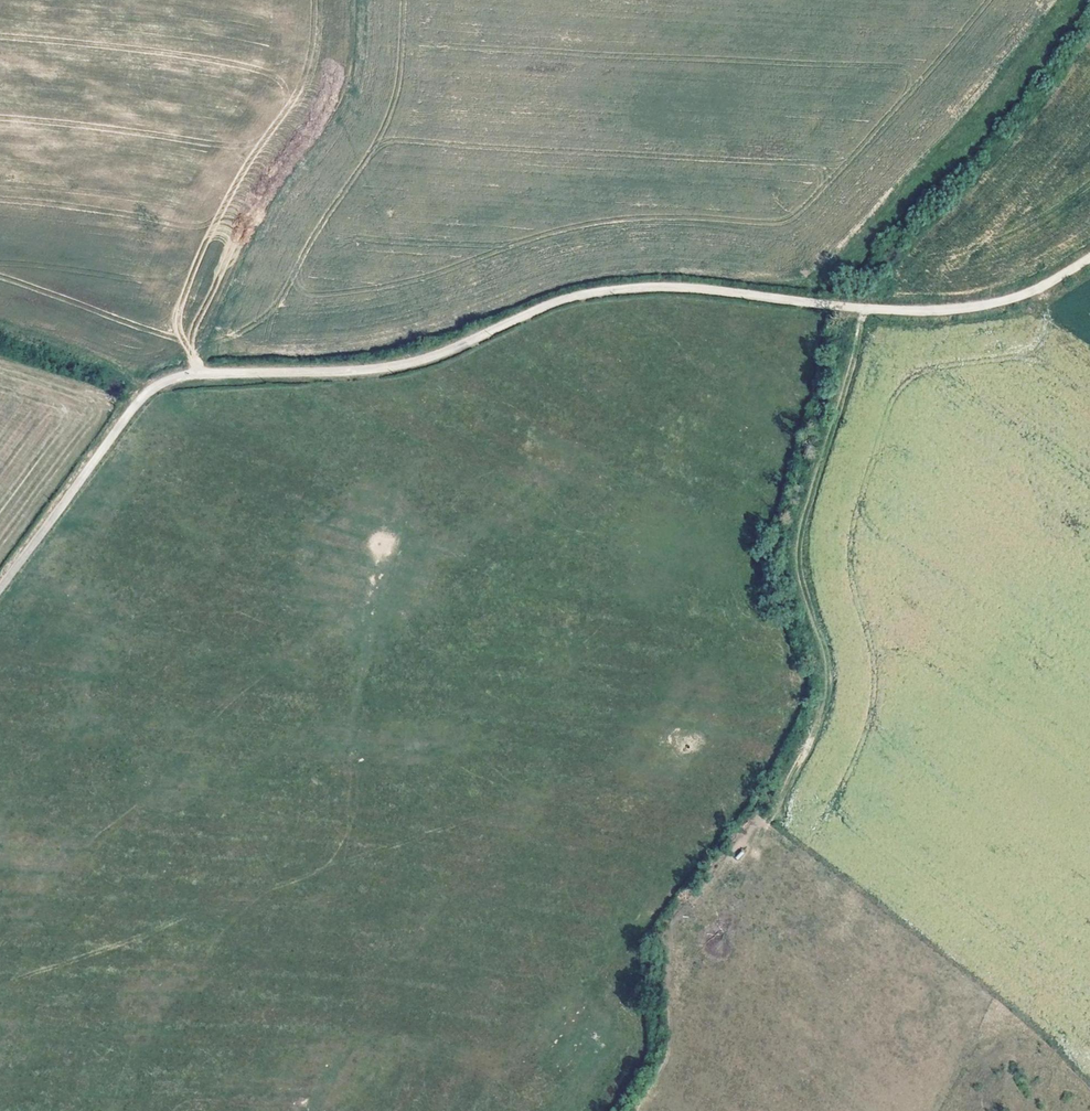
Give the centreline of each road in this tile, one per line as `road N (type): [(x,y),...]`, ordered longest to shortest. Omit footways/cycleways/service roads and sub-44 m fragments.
road 1 (track): [(0,588),(139,403),(181,377),(407,363),(553,303),(622,289),(959,309),(1012,299),(1089,258)]

